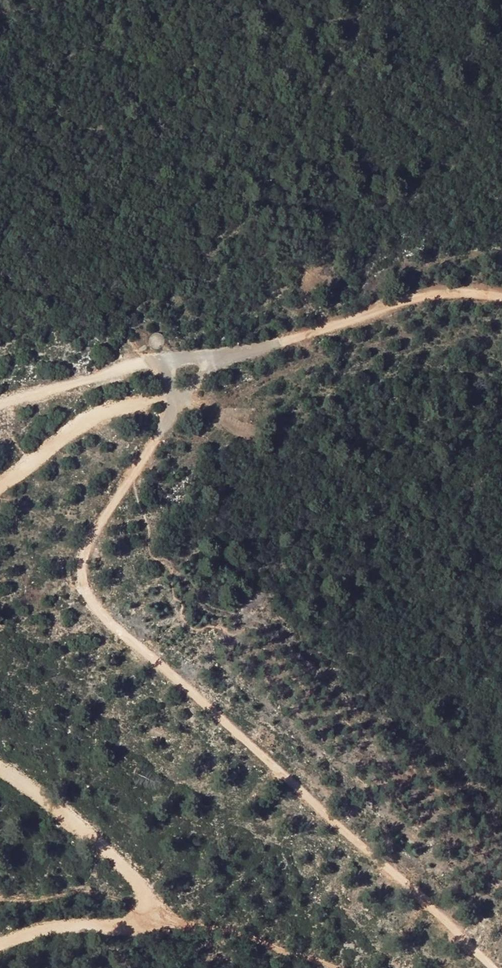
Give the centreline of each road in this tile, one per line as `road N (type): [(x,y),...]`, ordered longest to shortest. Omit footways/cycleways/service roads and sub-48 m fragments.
road 1 (track): [(162,358),(170,405),(93,533),(82,567),(90,600),(496,967)]
road 2 (track): [(0,951),(74,929),(146,923),(156,911),(155,895),(131,871),(0,770)]
road 3 (track): [(501,298),(429,296),(379,307),(283,349),(162,358)]
road 4 (track): [(0,488),(99,416),(172,392)]
road 5 (track): [(0,403),(162,358)]

